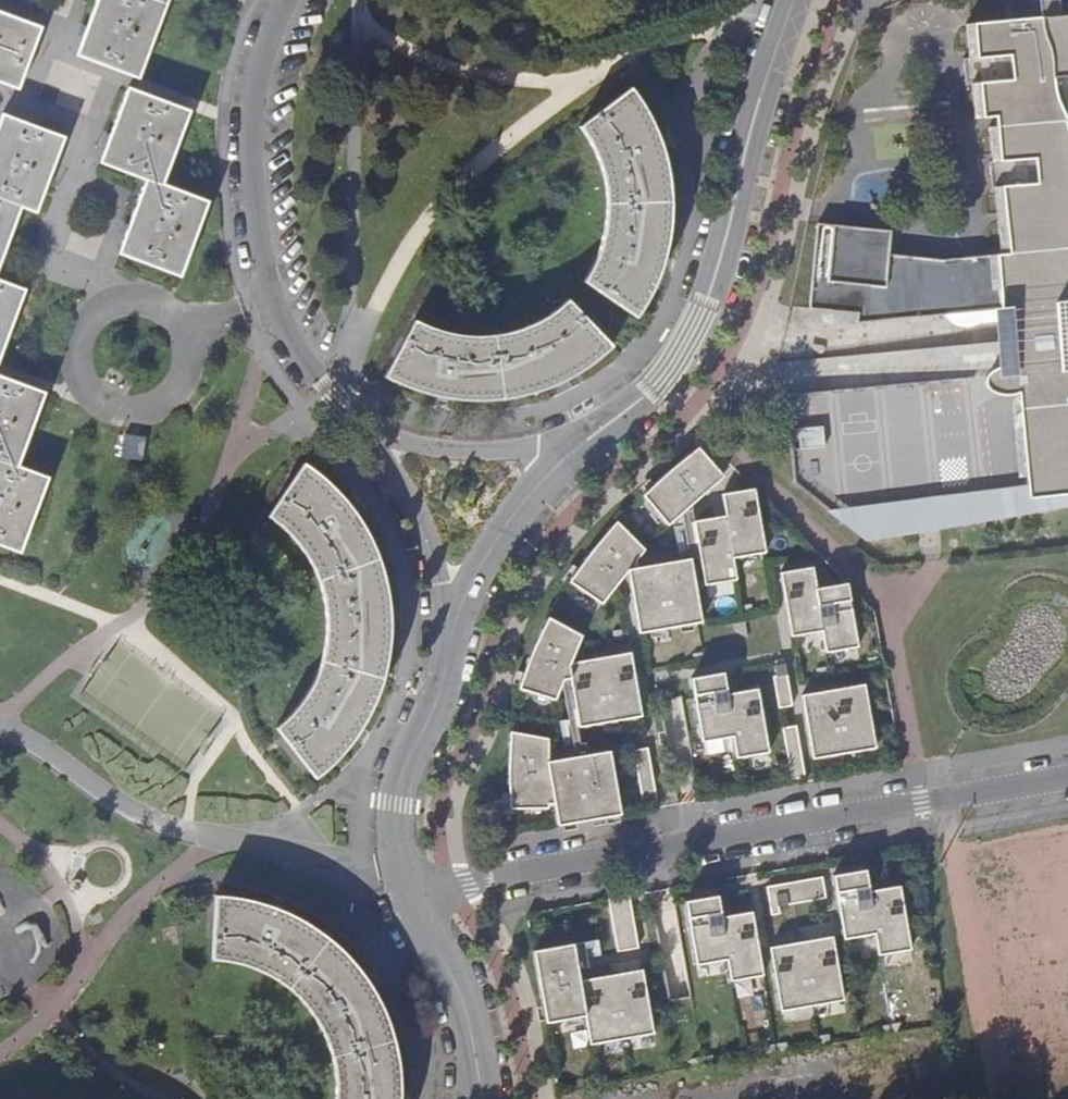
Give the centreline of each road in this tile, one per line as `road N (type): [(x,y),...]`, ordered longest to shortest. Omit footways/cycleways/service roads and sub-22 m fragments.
road 1 (residential): [(1067,778),(572,864),(499,884),(420,920)]
road 2 (unclassified): [(586,440),(643,399),(703,312),(790,0)]
road 3 (residential): [(288,0),(258,74),(250,129),(273,302)]
road 4 (unclassified): [(420,920),(399,867),(398,803),(454,624)]
road 5 (residential): [(116,303),(92,317),(78,340),(77,367),(88,392),(110,409),(136,413),(162,405),(181,386),(189,360),(184,333)]
road 6 (unclassified): [(351,416),(392,441),(442,452),(586,440)]
road 7 (unclassified): [(454,624),(510,524),(586,440)]
road 8 (unclassified): [(482,1098),(449,972),(420,920)]
road 9 (residential): [(116,303),(74,239),(69,214),(88,152)]
road 10 (residential): [(351,416),(413,502),(435,554)]
road 11 (residential): [(273,302),(304,360),(351,416)]

